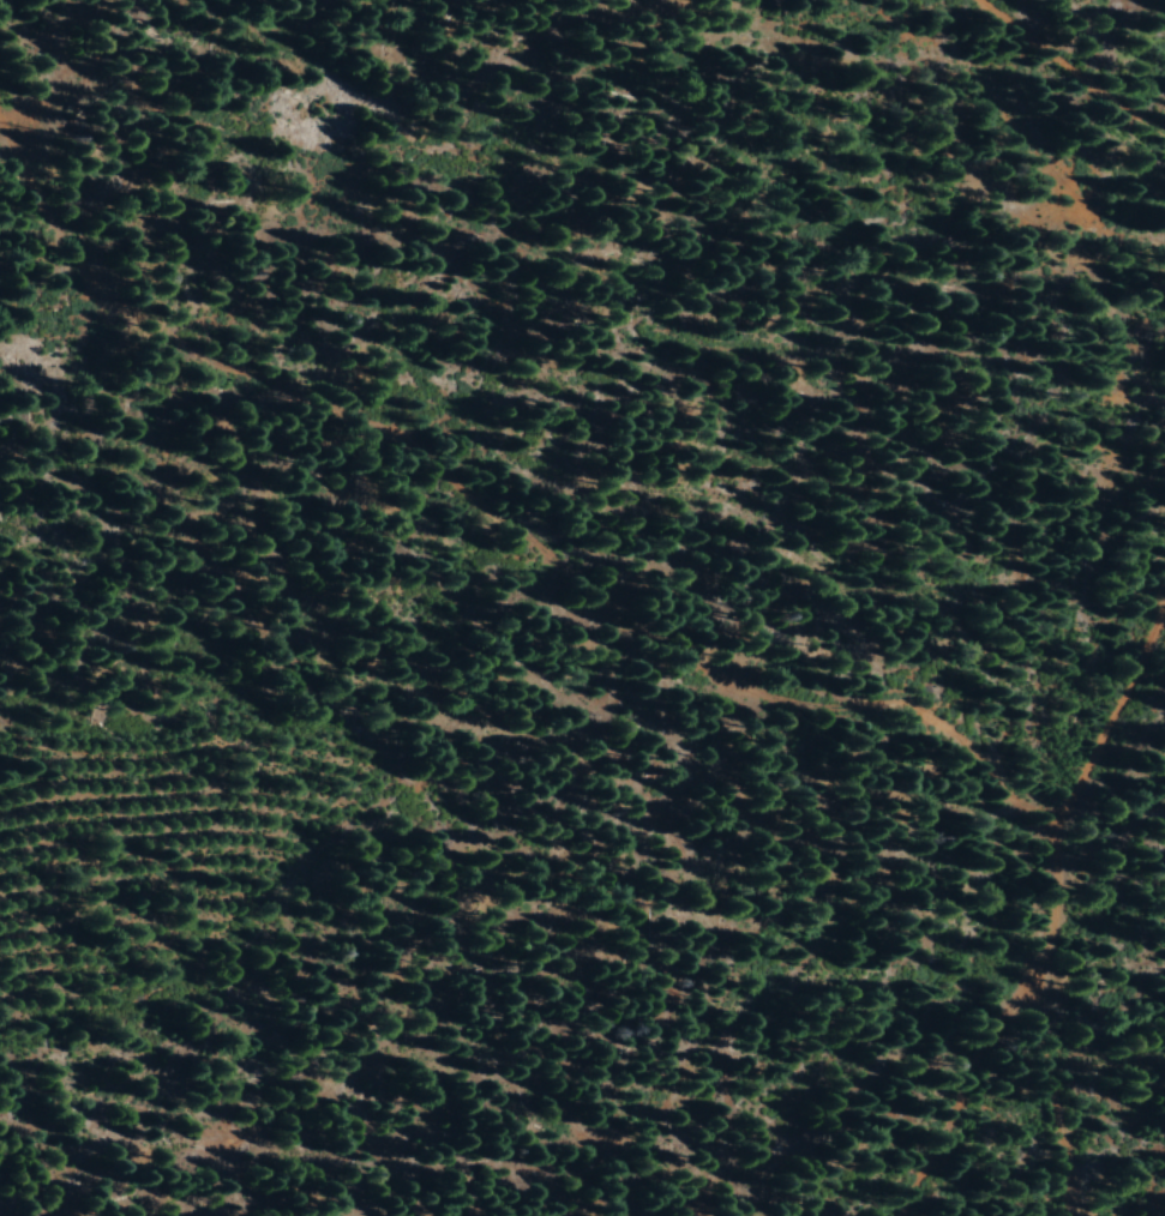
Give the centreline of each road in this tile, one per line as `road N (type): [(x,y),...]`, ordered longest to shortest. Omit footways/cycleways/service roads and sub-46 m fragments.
road 1 (track): [(1149,1215),(1100,1042),(1100,887),(1164,771)]
road 2 (track): [(1164,140),(972,0)]

